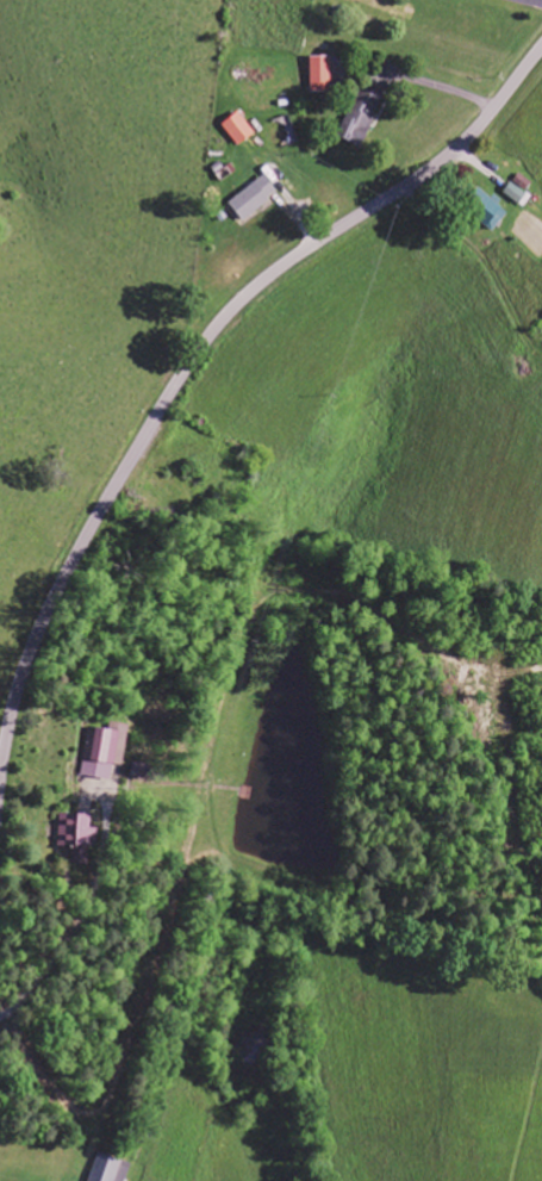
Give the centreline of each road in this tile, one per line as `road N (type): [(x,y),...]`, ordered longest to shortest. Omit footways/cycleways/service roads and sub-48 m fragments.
road 1 (residential): [(0,797),(26,673),(60,590),(167,400),(216,334),(273,279),(459,148),(541,50)]

